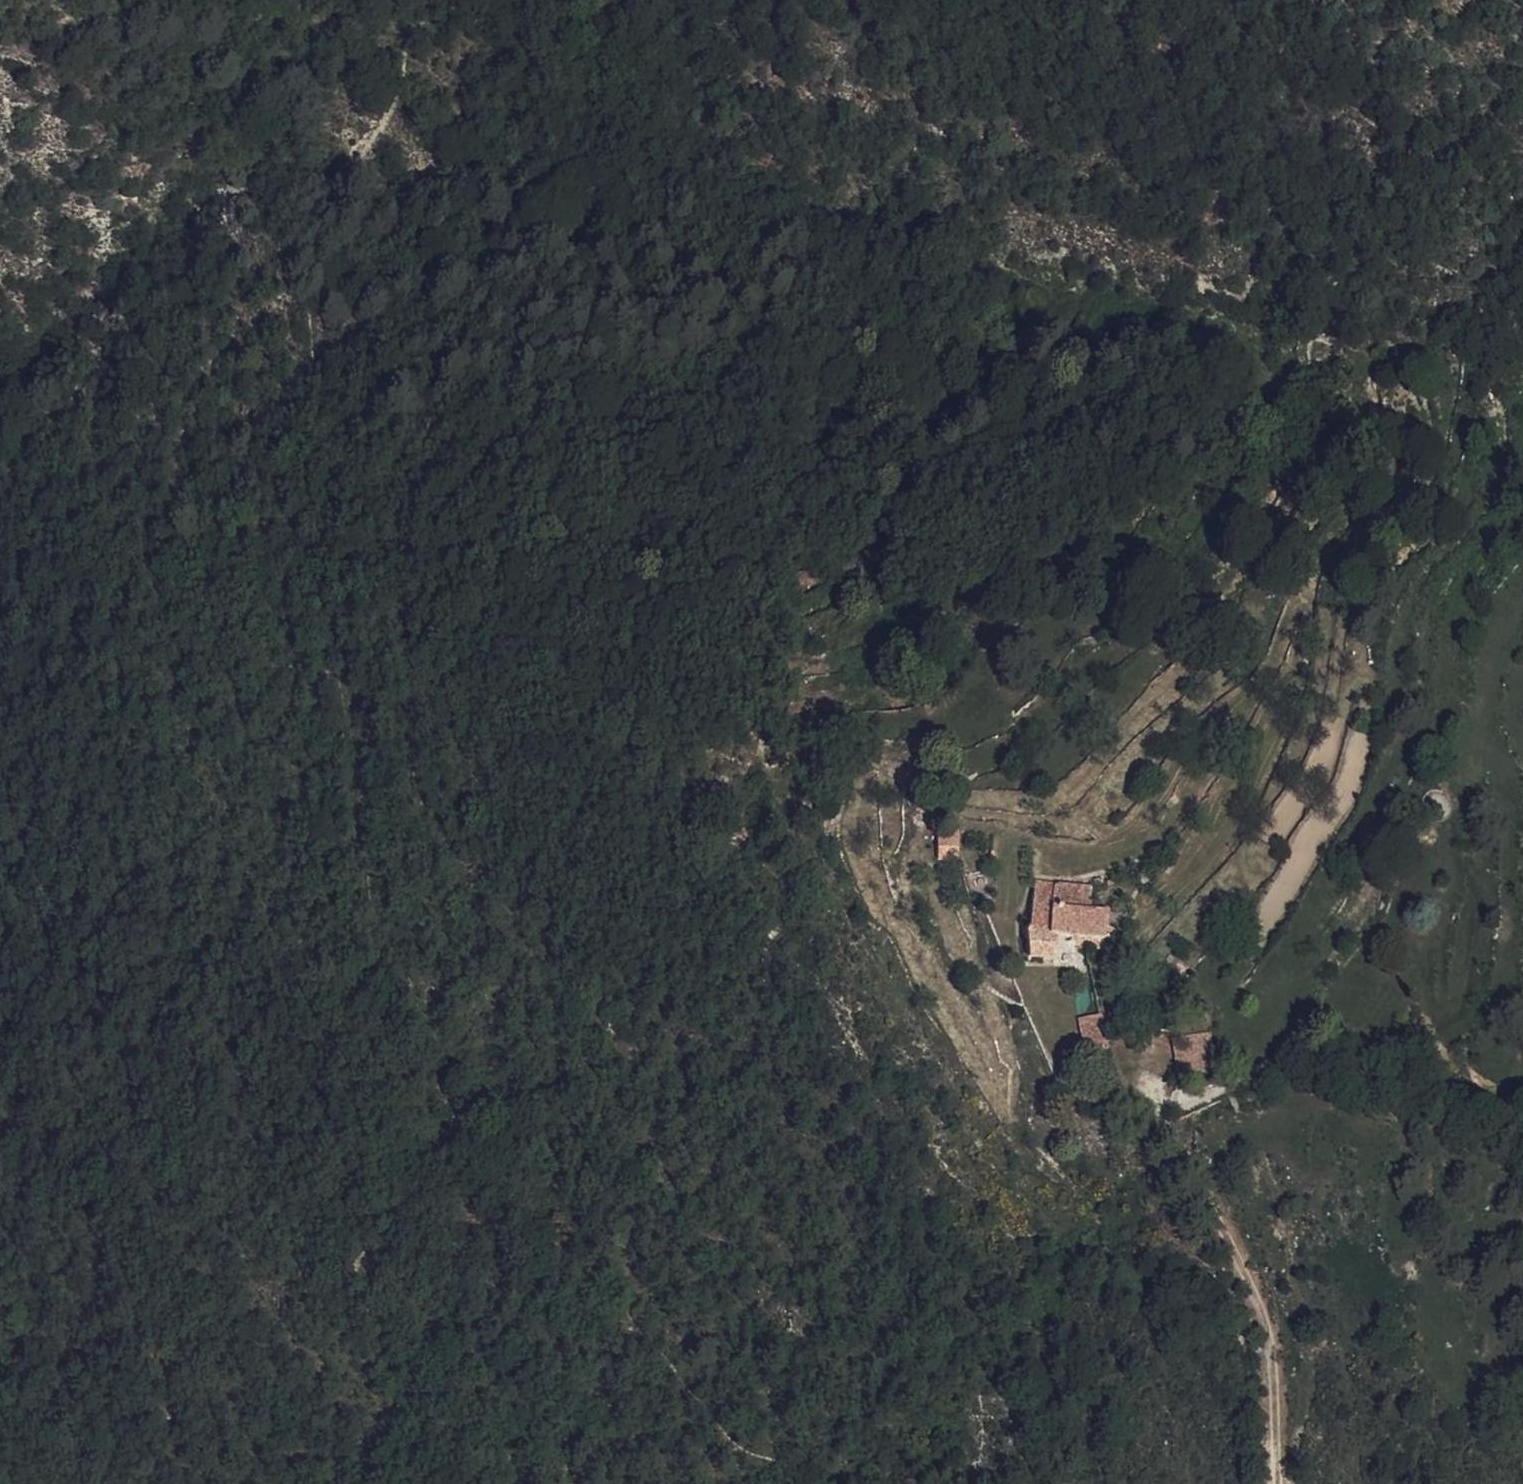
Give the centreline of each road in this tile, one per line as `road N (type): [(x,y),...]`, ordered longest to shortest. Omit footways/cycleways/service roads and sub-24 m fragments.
road 1 (track): [(1280,1483),(1263,1334),(1174,1137)]

